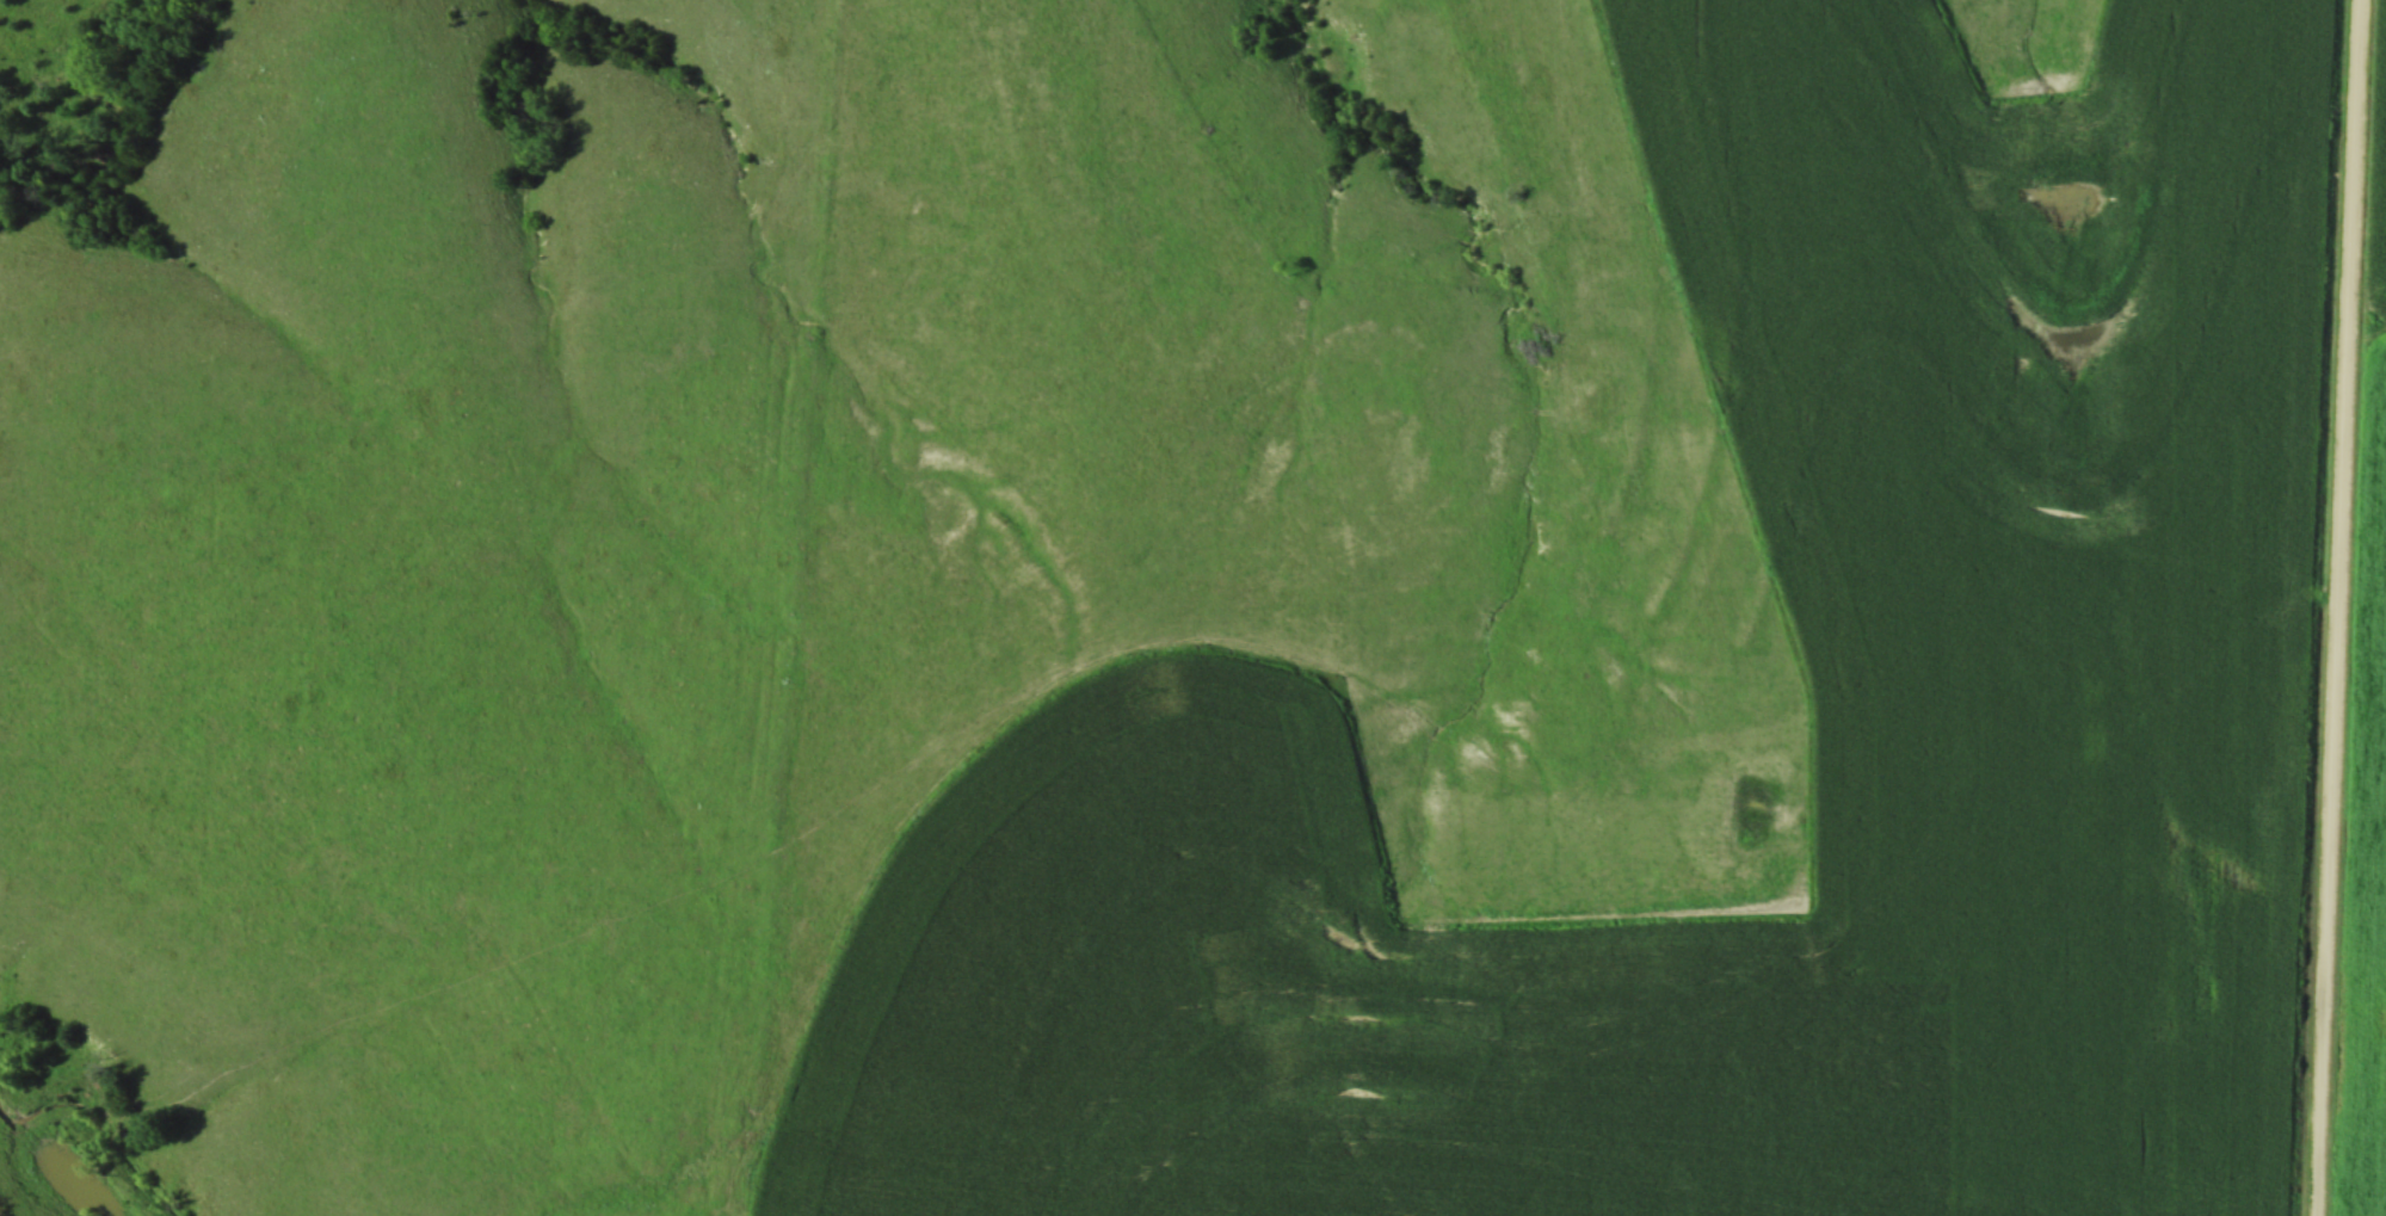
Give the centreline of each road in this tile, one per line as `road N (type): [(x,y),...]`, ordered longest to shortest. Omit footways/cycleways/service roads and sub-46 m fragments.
road 1 (residential): [(2287,1215),(2343,0)]

